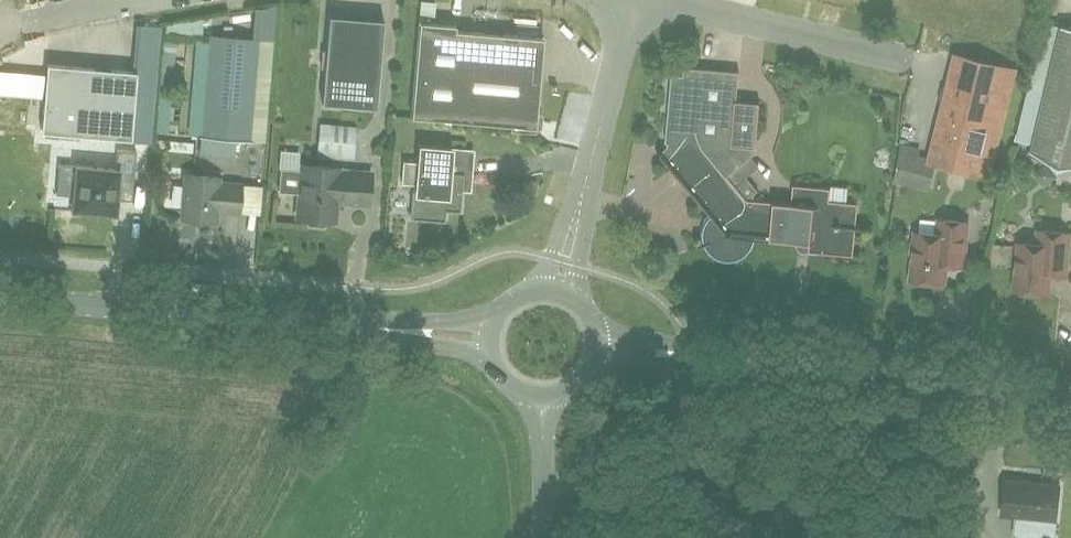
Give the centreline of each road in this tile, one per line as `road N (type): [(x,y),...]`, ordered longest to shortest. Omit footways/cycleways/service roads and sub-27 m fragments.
road 1 (tertiary): [(491,344),(0,298)]
road 2 (tertiary): [(1070,395),(602,343)]
road 3 (unclassified): [(559,291),(635,0)]
road 4 (unclassified): [(926,63),(635,0)]
road 5 (unclassified): [(529,537),(549,400)]
road 6 (unclassified): [(146,0),(23,21)]

